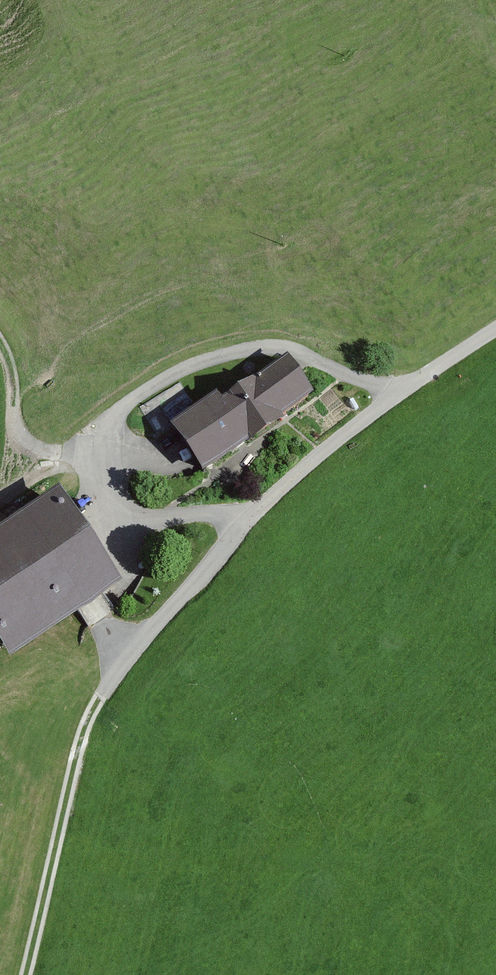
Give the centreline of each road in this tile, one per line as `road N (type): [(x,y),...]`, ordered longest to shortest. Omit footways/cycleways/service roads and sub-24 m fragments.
road 1 (unclassified): [(495,332),(278,494),(111,687)]
road 2 (track): [(111,687),(74,765),(28,974)]
road 3 (track): [(98,455),(37,451),(14,435),(12,374),(0,335)]

